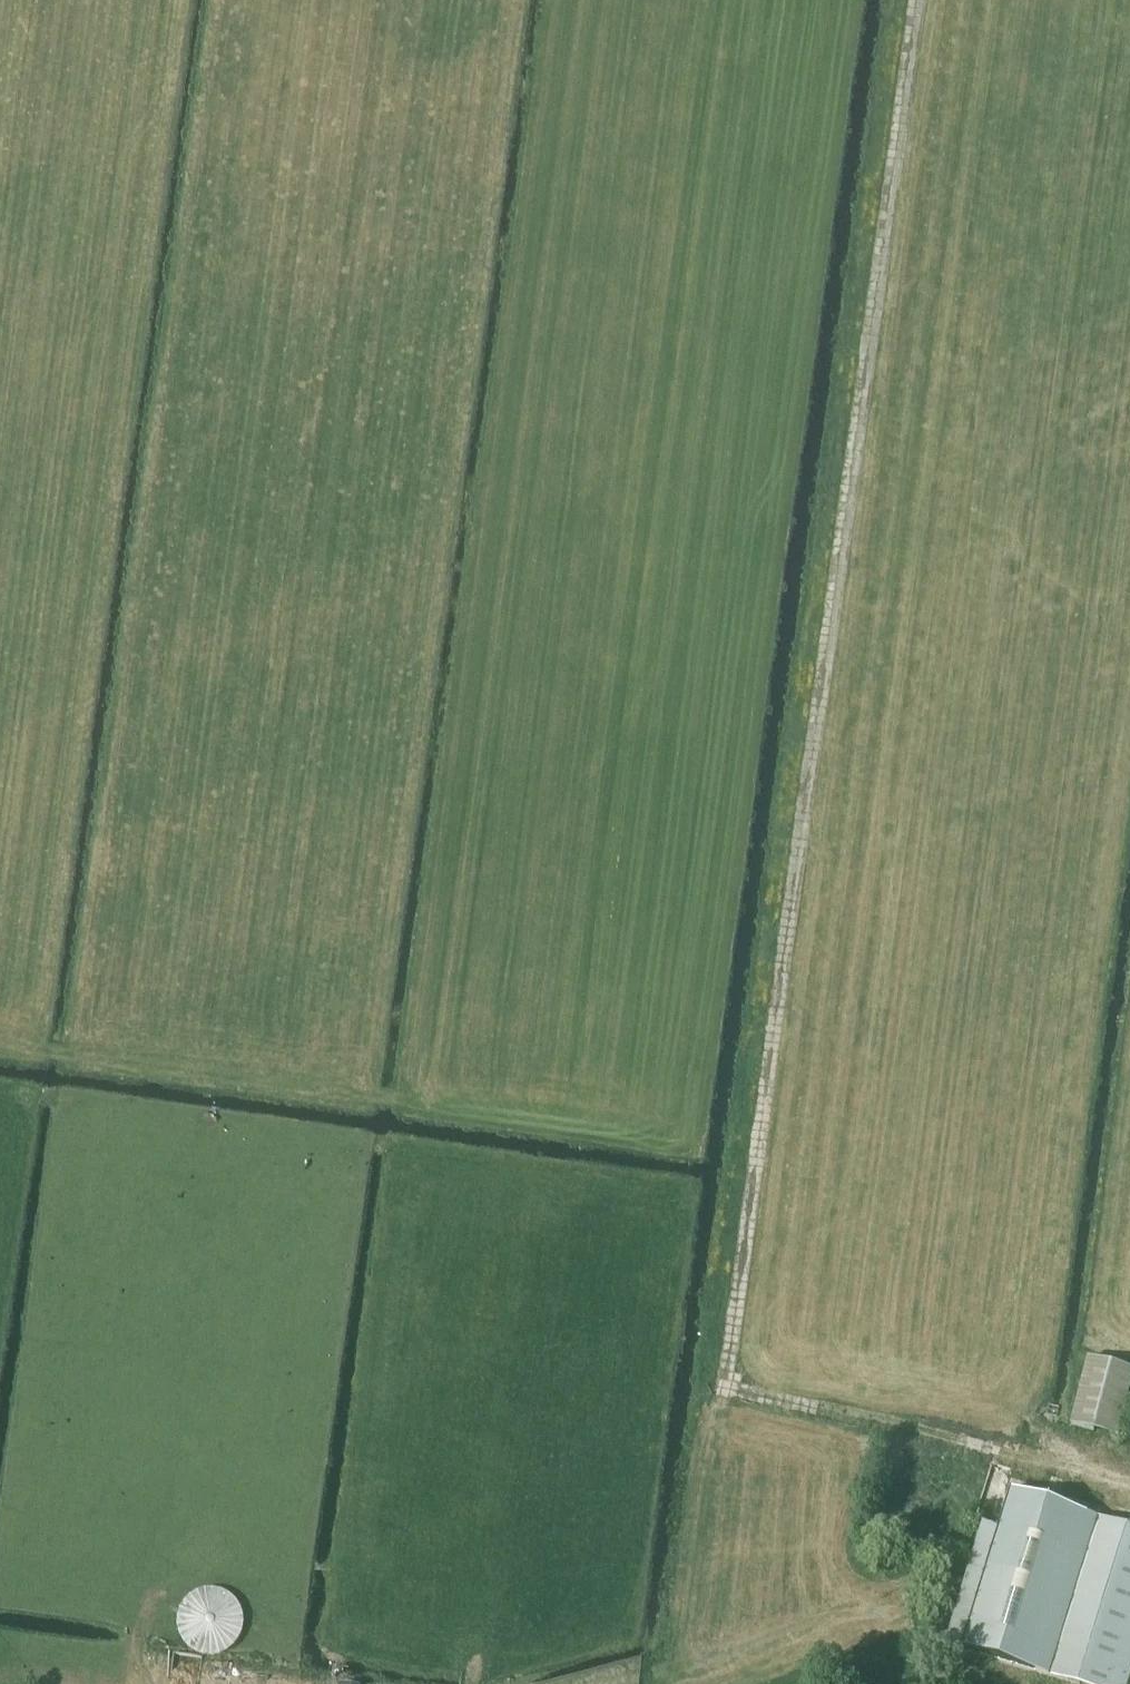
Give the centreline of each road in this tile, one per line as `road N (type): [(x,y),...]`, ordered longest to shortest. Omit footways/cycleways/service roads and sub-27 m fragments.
road 1 (track): [(1027,1461),(726,1389),(922,0)]

